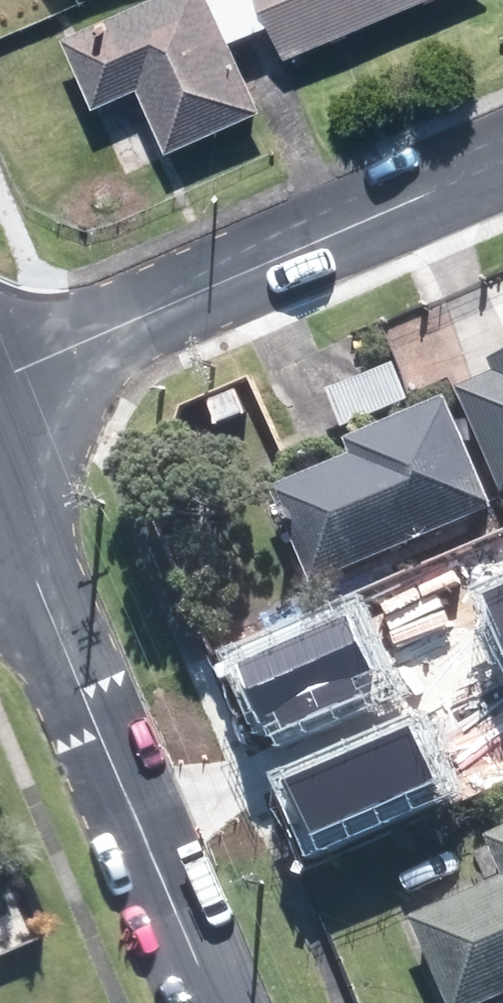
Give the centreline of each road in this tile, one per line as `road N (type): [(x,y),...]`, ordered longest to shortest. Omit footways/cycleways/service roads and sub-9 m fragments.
road 1 (residential): [(502,166),(0,381)]
road 2 (residential): [(19,546),(213,1002)]

